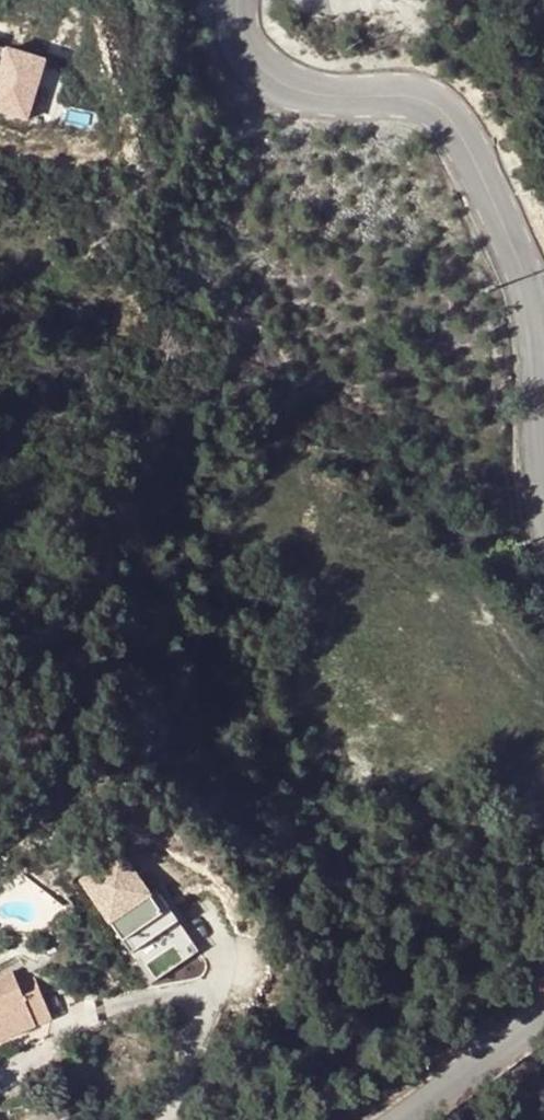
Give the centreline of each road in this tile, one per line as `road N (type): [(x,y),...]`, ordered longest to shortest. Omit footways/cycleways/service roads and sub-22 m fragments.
road 1 (unclassified): [(543,506),(541,317),(458,127),(430,100),(301,94),(282,84),(250,57),(237,0)]
road 2 (residential): [(101,1013),(183,992),(202,999),(194,1069),(163,1119)]
road 3 (unclassified): [(404,1119),(543,1015)]

